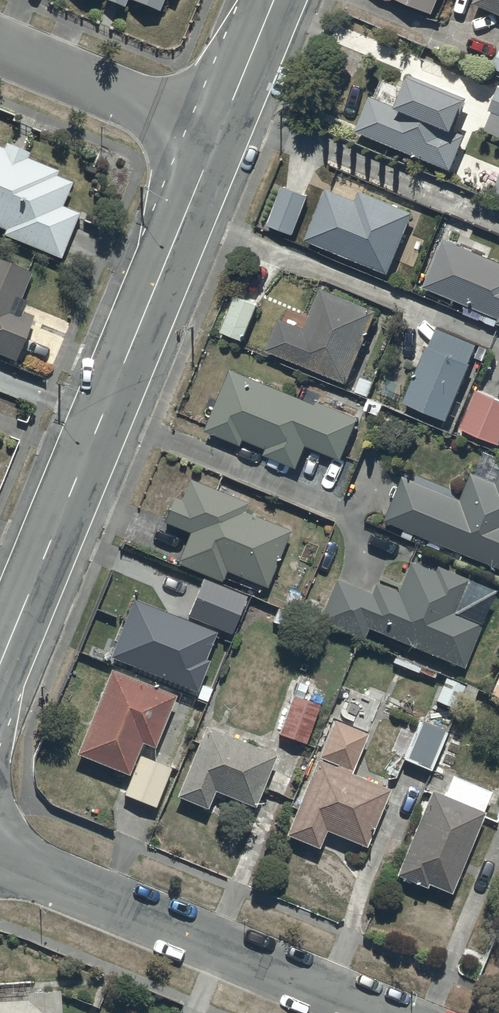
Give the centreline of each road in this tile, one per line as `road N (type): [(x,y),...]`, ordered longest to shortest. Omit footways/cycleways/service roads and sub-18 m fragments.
road 1 (tertiary): [(222,126),(0,665)]
road 2 (residential): [(378,1012),(0,856)]
road 3 (residential): [(0,42),(222,126)]
road 4 (tertiary): [(274,0),(222,126)]

